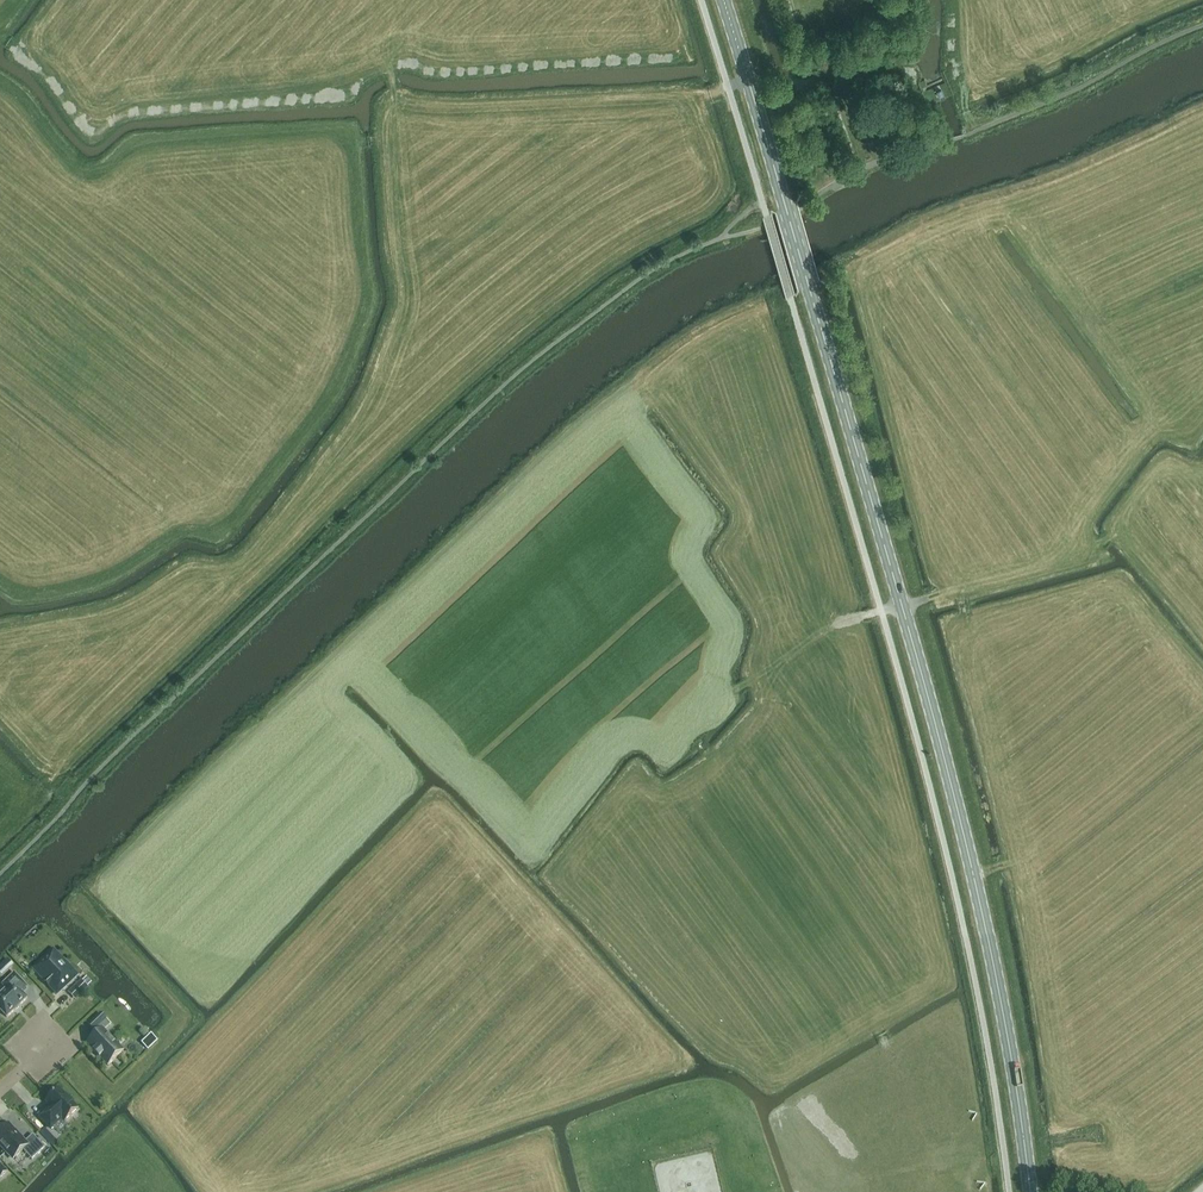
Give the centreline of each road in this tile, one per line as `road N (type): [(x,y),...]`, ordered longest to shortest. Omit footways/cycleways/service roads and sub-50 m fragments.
road 1 (primary): [(1030,1191),(997,982),(935,721),(724,0)]

